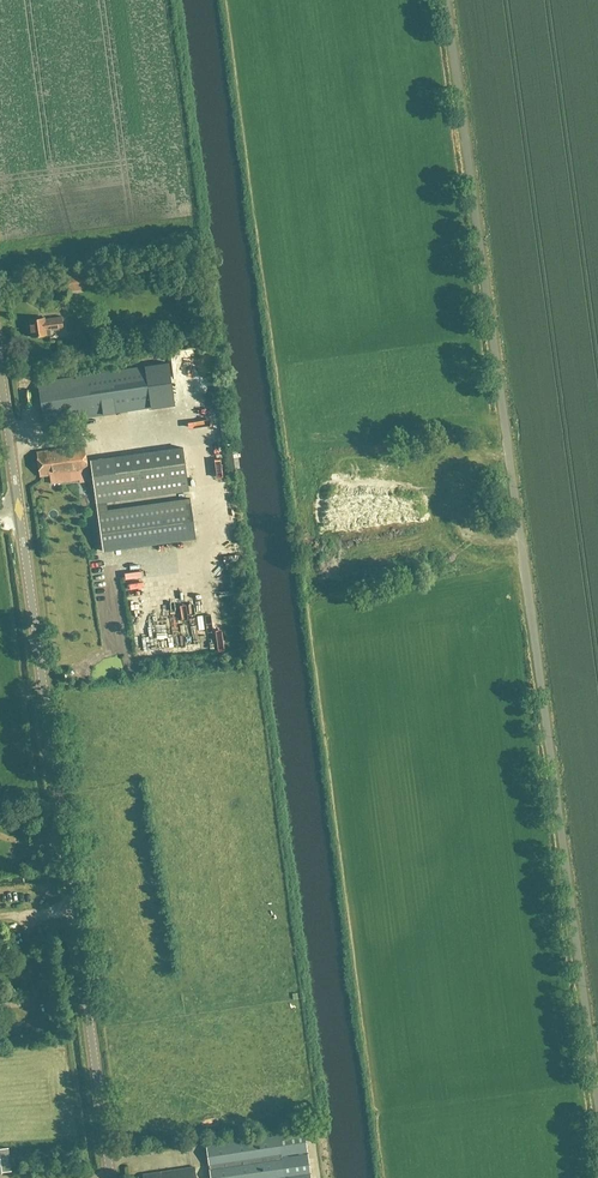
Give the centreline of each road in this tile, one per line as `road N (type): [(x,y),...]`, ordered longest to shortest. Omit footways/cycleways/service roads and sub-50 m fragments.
road 1 (tertiary): [(109,1177),(18,512)]
road 2 (tertiary): [(18,512),(0,383)]

